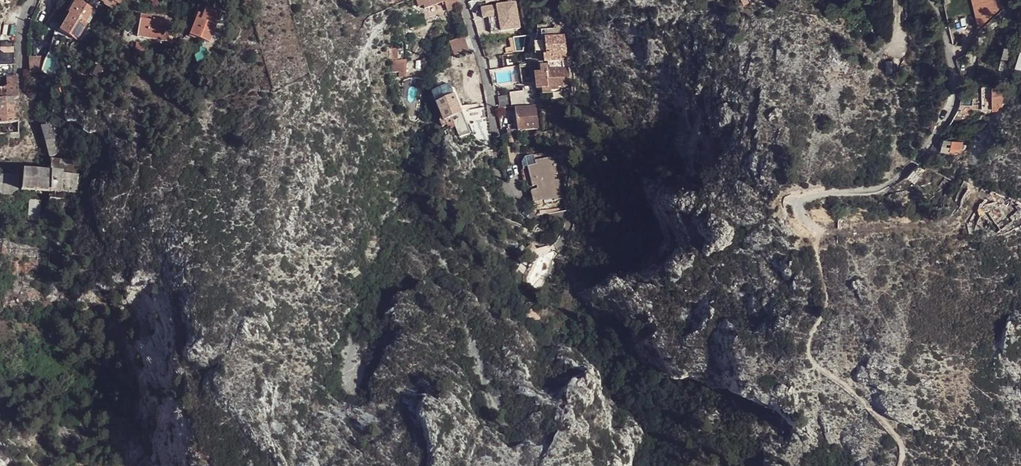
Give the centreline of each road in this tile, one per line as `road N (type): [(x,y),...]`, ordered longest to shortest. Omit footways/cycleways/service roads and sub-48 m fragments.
road 1 (residential): [(824,233),(801,216),(802,207),(903,174),(952,112),(953,49),(934,0)]
road 2 (track): [(899,465),(892,433),(811,360),(826,299),(817,257),(824,233)]
road 3 (residential): [(502,139),(465,0)]

